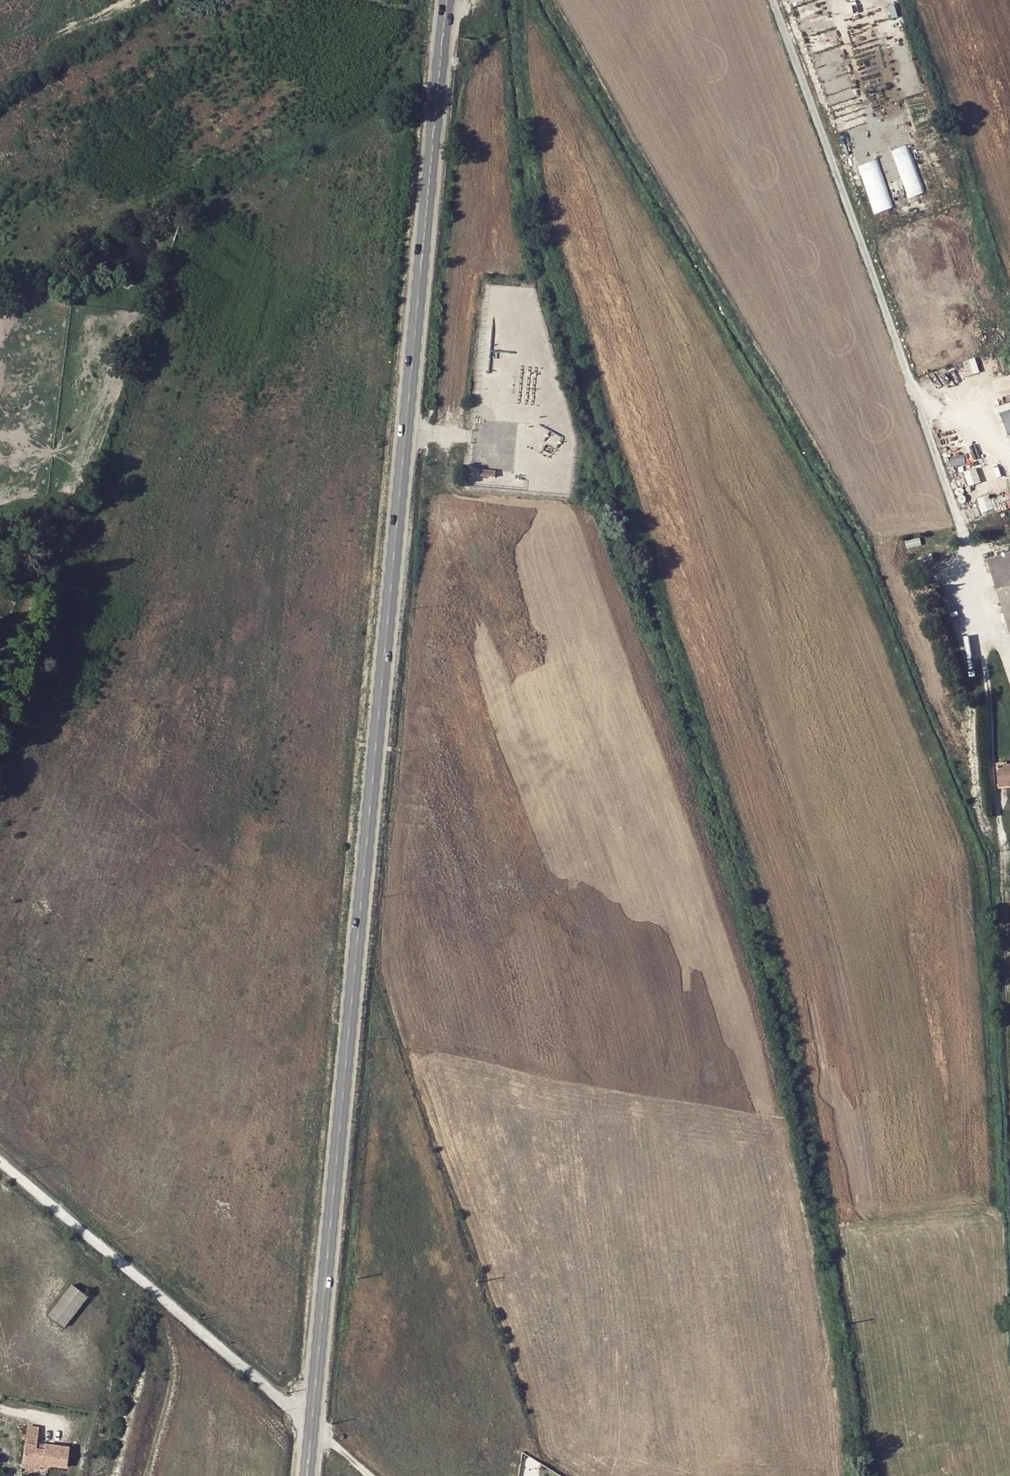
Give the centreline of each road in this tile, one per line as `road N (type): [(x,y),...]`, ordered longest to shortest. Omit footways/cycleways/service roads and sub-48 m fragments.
road 1 (secondary): [(447,0),(308,1475)]
road 2 (track): [(770,0),(981,573)]
road 3 (track): [(0,1161),(313,1424)]

